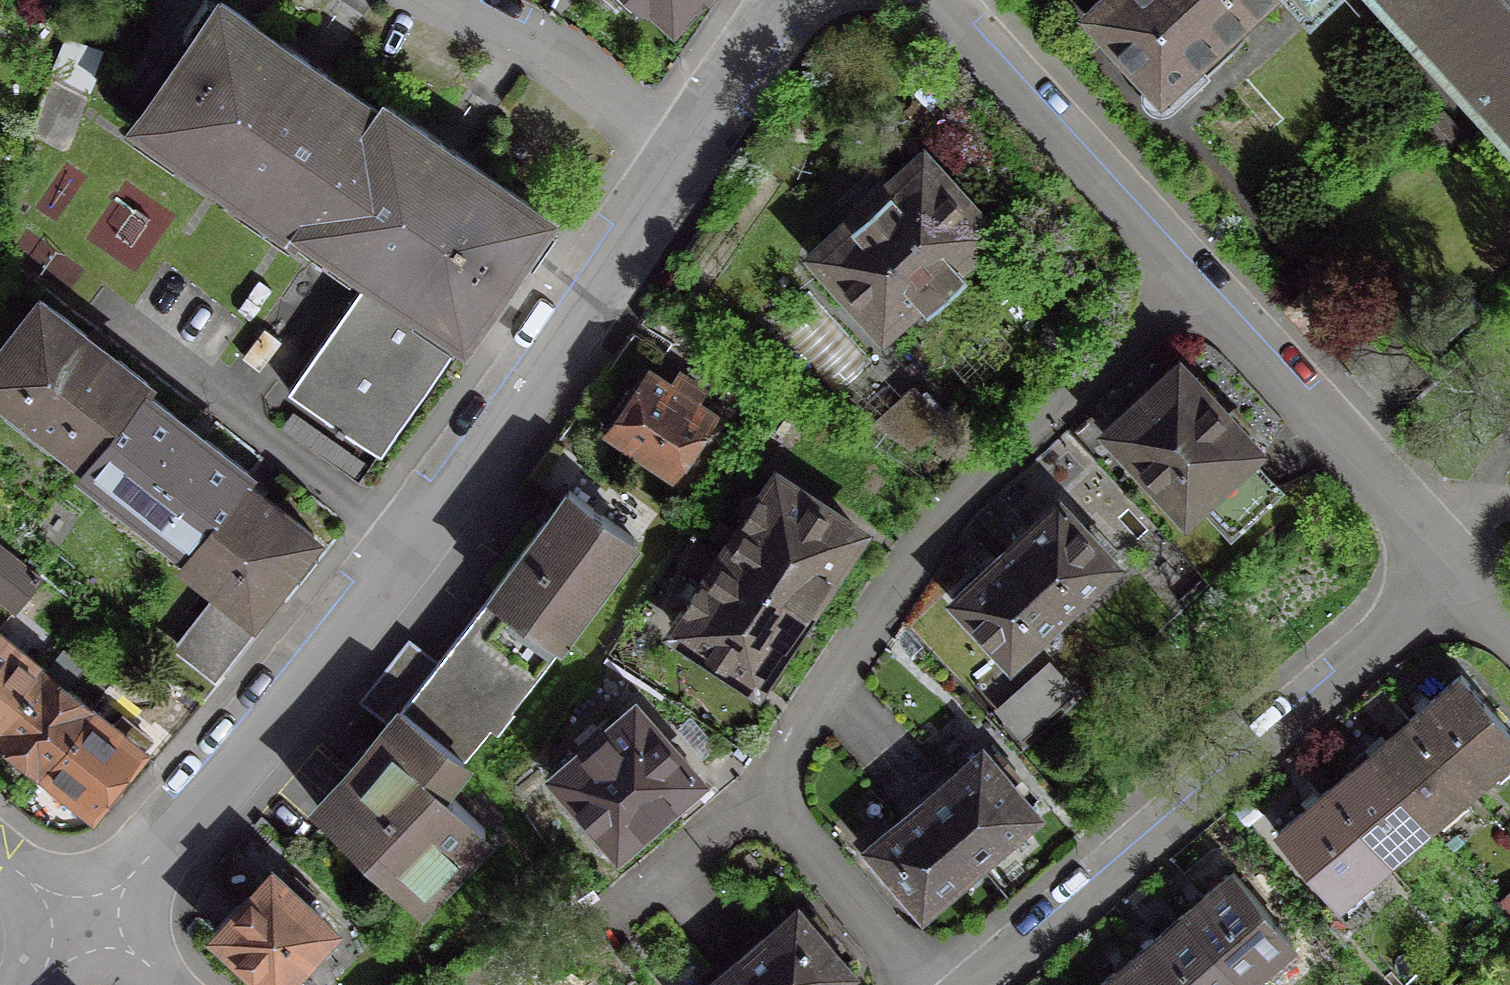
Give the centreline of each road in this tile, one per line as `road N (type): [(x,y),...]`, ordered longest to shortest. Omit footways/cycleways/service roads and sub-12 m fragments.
road 1 (residential): [(79,928),(430,521),(681,155)]
road 2 (residential): [(1193,275),(960,489),(774,768),(769,792),(776,814),(920,984)]
road 3 (residential): [(1458,560),(962,984)]
road 4 (residential): [(1193,275),(1458,560)]
road 5 (residential): [(941,0),(1193,275)]
road 6 (residential): [(449,0),(548,51),(681,155)]
road 7 (residential): [(681,155),(786,0)]

